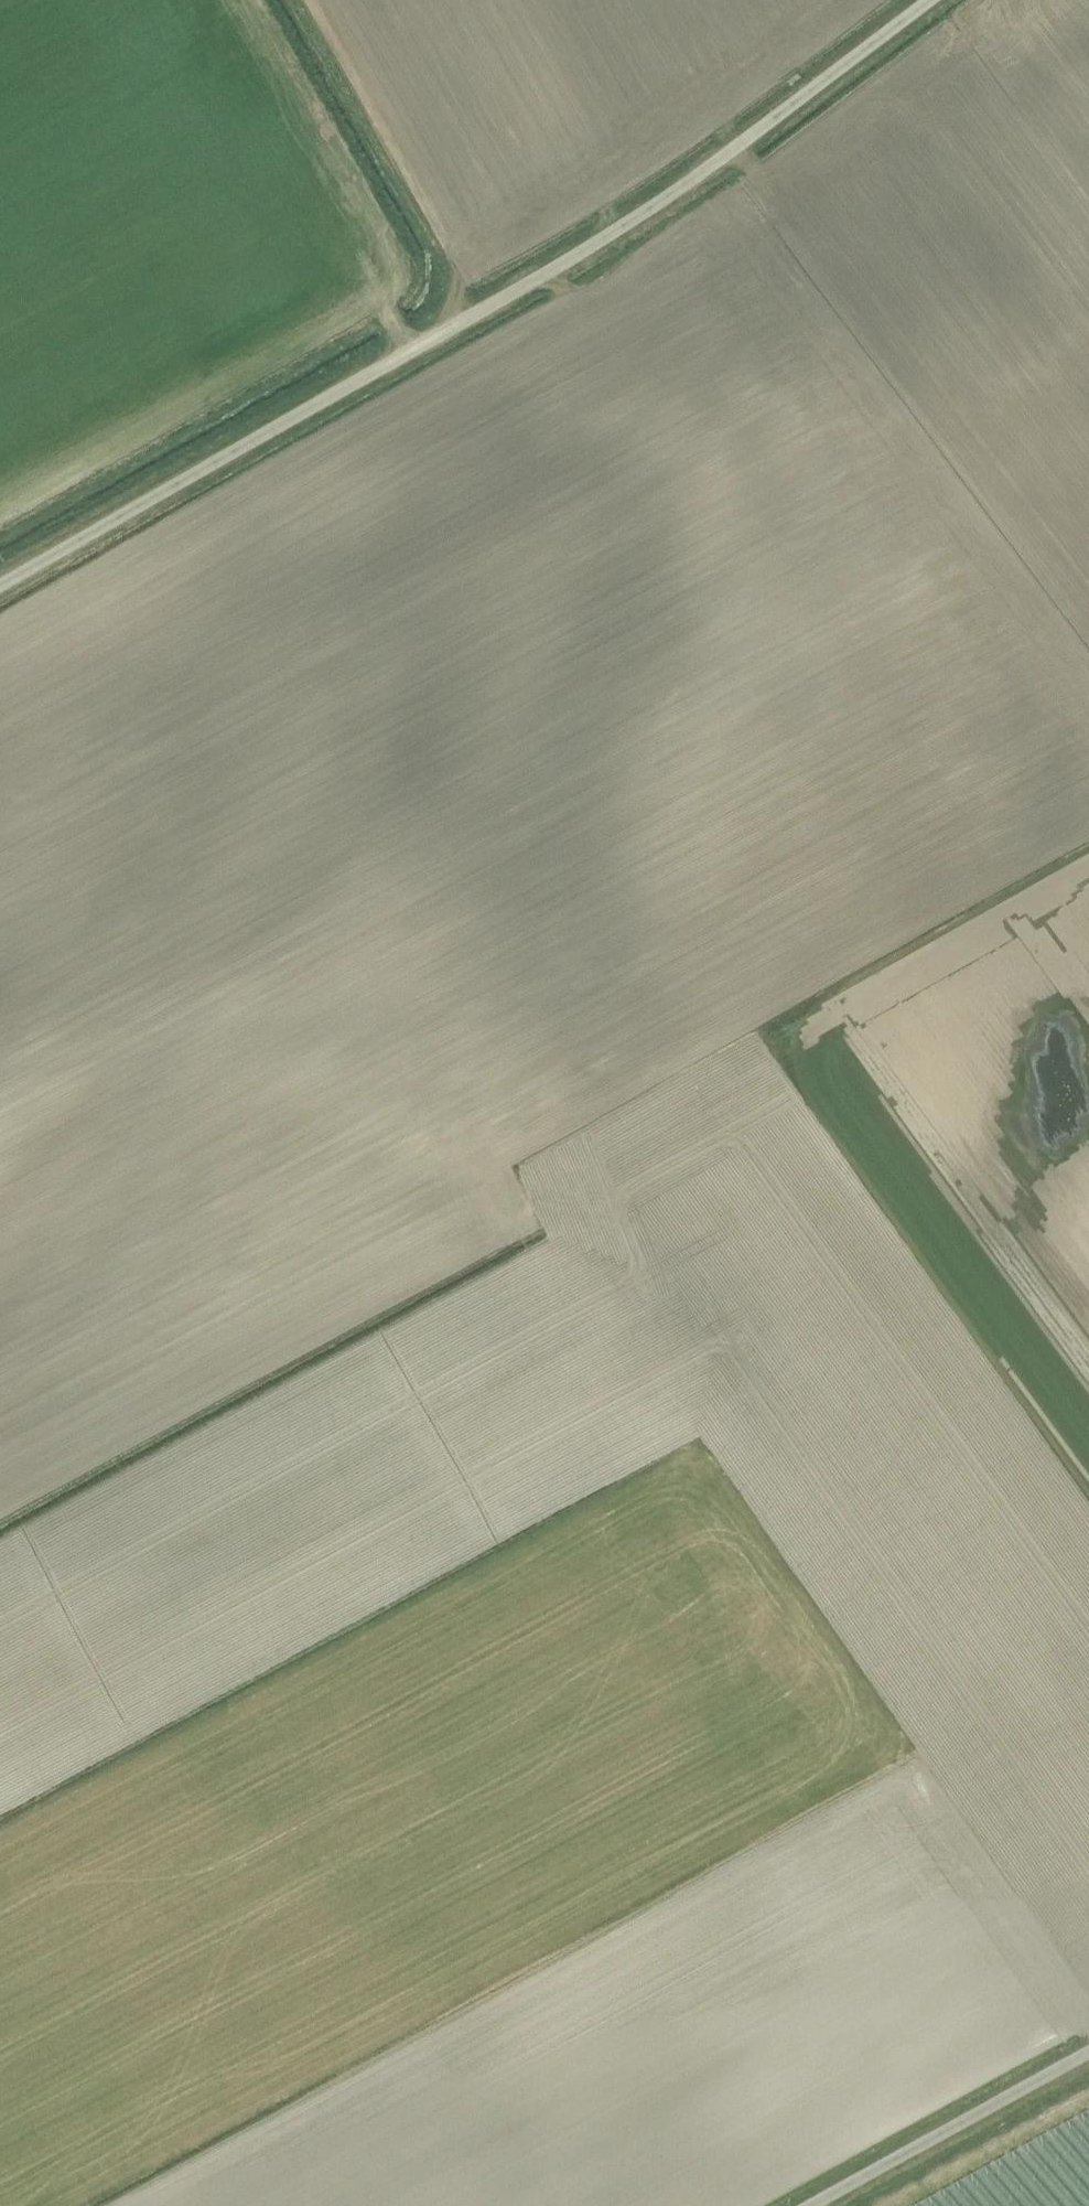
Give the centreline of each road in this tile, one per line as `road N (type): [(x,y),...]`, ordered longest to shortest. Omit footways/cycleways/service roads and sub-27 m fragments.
road 1 (unclassified): [(905,0),(538,266),(0,567)]
road 2 (unclassified): [(808,2205),(1088,2052)]

